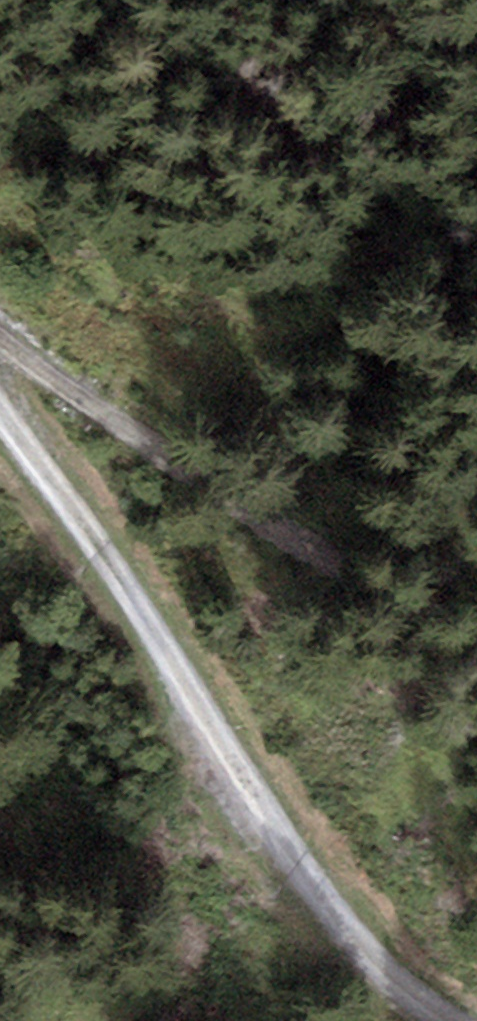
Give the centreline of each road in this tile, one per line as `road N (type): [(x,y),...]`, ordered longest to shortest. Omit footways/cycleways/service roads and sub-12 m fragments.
road 1 (track): [(0,419),(293,866),(424,994),(473,1020)]
road 2 (track): [(0,366),(476,642)]

